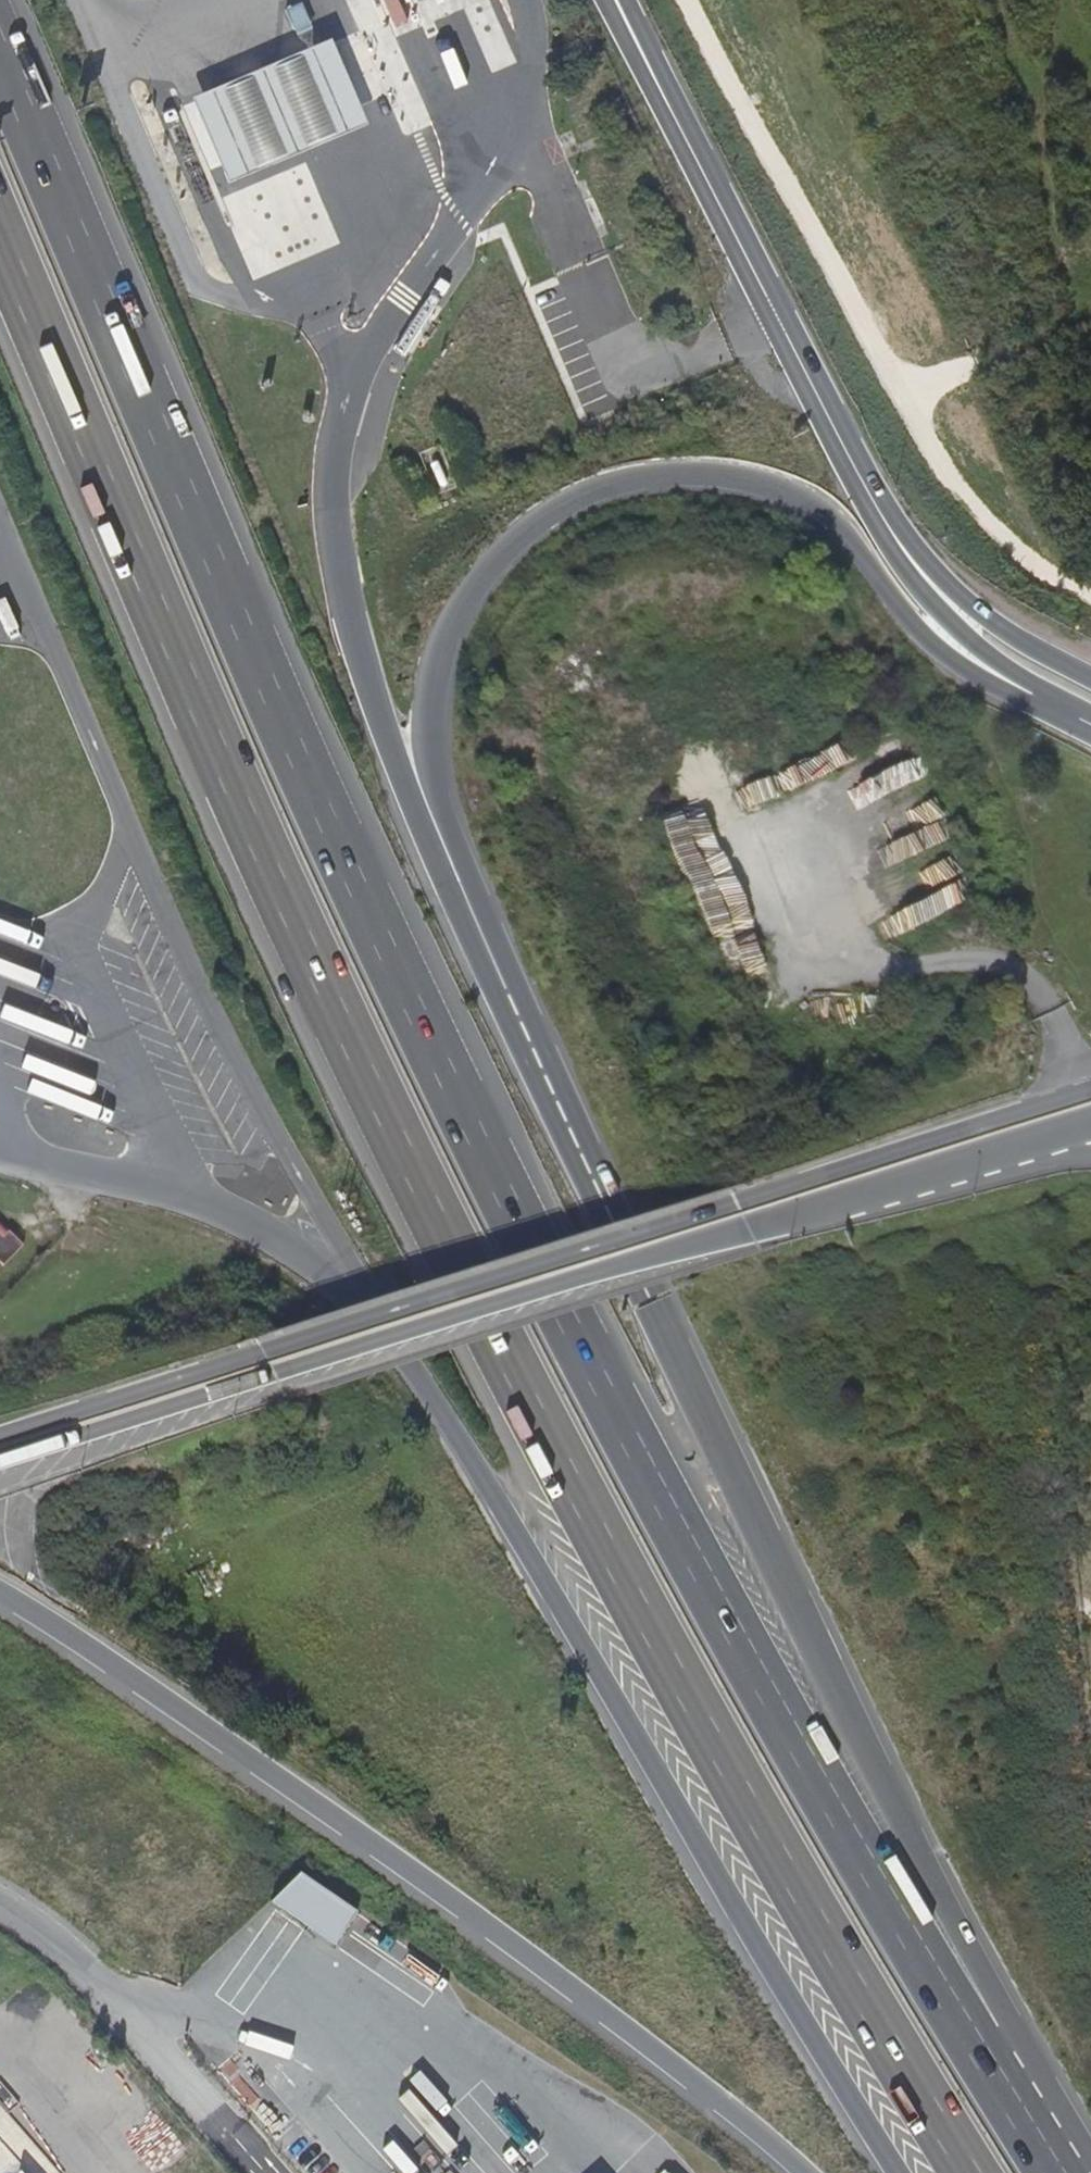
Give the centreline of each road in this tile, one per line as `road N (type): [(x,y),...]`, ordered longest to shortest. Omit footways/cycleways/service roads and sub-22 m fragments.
road 1 (motorway): [(1060,2172),(836,1814),(497,1181),(268,687),(0,54)]
road 2 (motorway): [(0,238),(296,929),(432,1214),(759,1824),(970,2172)]
road 3 (motorway): [(1090,2168),(848,1711),(660,1326),(460,885)]
road 4 (secondary): [(1090,1089),(0,1434)]
road 5 (secondary): [(0,1458),(1010,1147)]
road 6 (motorway): [(368,1306),(462,1443),(897,2172)]
road 7 (motorway): [(460,885),(431,771),(440,654),(470,594),(519,537),(607,486),(696,474),(745,479),(803,499),(839,529),(915,626),(969,671),(1038,698)]
road 8 (motorway): [(0,1591),(520,1953),(802,2172)]
road 9 (track): [(733,0),(890,364),(988,520),(1042,576),(1090,596)]
road 10 (secondary): [(953,610),(887,525),(852,462),(617,0)]
road 11 (motorway): [(460,885),(386,732),(343,591),(333,526),(348,383)]
road 12 (unclassified): [(113,1992),(268,2172)]
road 13 (secondary): [(1090,681),(953,610)]
road 14 (unclassified): [(0,1907),(113,1992)]
road 15 (secondary): [(953,610),(977,647),(1038,698)]

